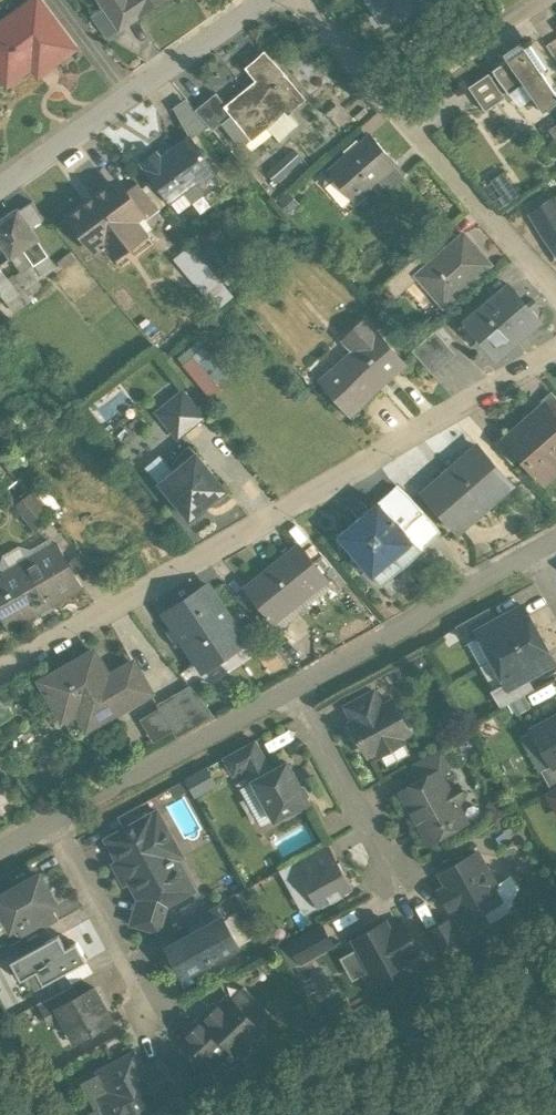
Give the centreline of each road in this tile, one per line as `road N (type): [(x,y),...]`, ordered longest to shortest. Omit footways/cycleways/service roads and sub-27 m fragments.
road 1 (residential): [(555,356),(0,676)]
road 2 (unclassified): [(0,187),(268,3)]
road 3 (residential): [(297,682),(538,545)]
road 4 (residential): [(54,812),(297,682)]
road 5 (residential): [(388,99),(555,291)]
road 6 (residential): [(54,812),(157,1004)]
road 7 (residential): [(297,682),(395,865)]
road 8 (residential): [(388,99),(546,0)]
road 9 (residential): [(301,0),(388,99)]

